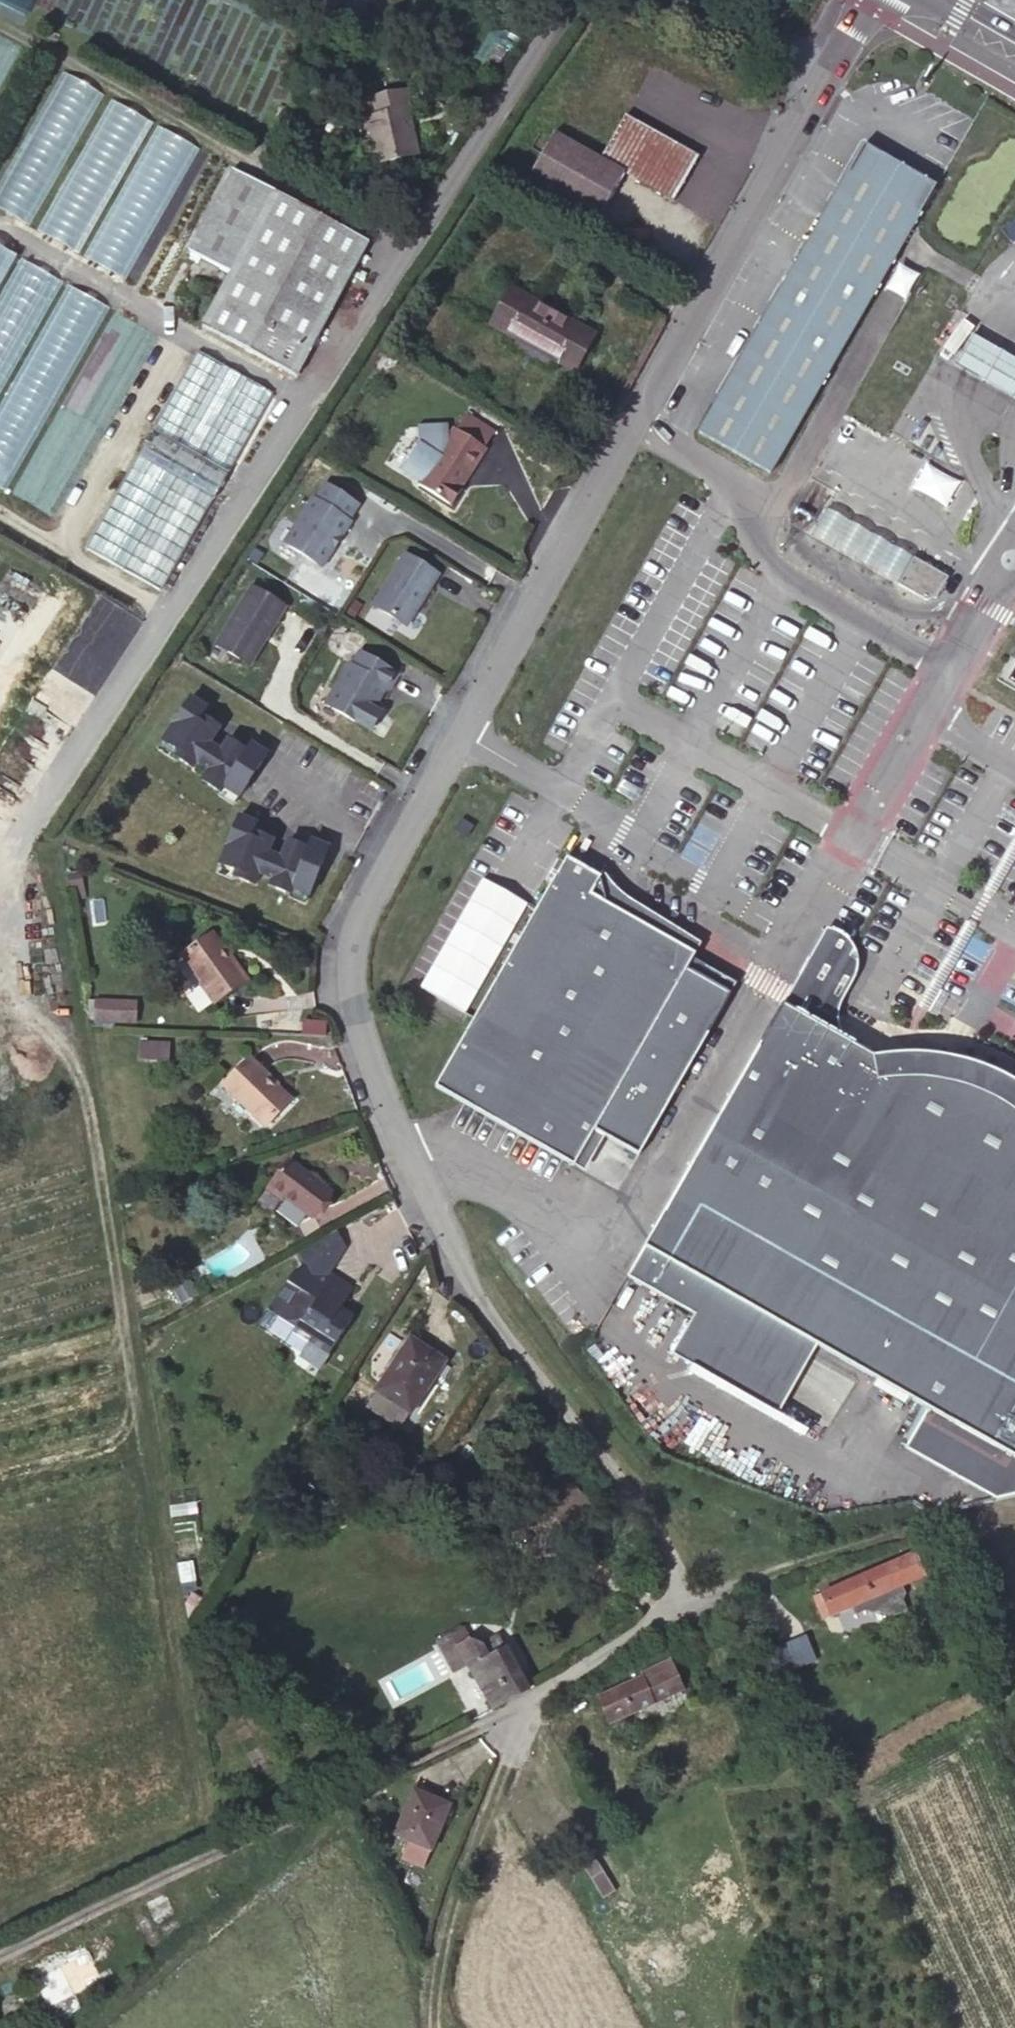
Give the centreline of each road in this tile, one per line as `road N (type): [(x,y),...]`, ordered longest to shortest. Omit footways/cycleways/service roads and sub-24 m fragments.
road 1 (residential): [(502,1720),(617,1636),(655,1618),(667,1588),(663,1551),(626,1491),(465,1293),(368,1077),(344,1004),(345,949),(361,903),(587,490),(872,0)]
road 2 (track): [(75,2027),(198,1932),(295,1843),(323,1804),(502,1720)]
road 3 (track): [(399,237),(0,20)]
road 4 (track): [(0,1957),(323,1804)]
road 5 (track): [(297,396),(0,234)]
road 6 (track): [(429,2027),(442,1905),(502,1720)]
road 7 (track): [(161,608),(0,516)]

